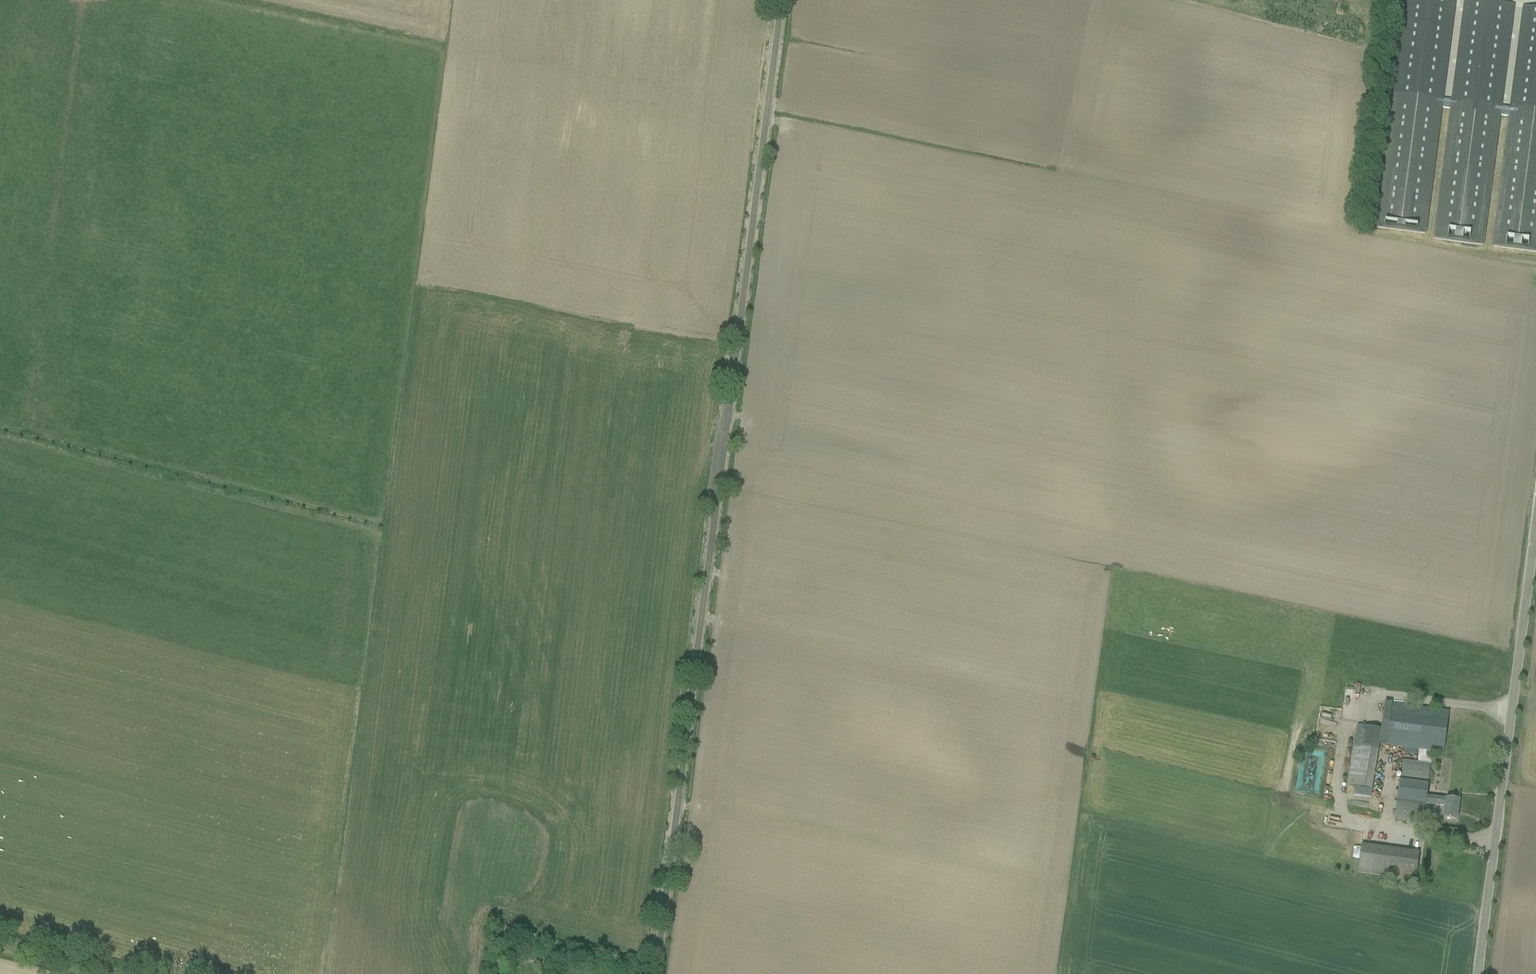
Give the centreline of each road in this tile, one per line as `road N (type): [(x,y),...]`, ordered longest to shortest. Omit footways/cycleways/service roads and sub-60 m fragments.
road 1 (unclassified): [(656,973),(761,169),(792,0)]
road 2 (unclassified): [(1479,973),(1535,549)]
road 3 (track): [(0,942),(126,973)]

